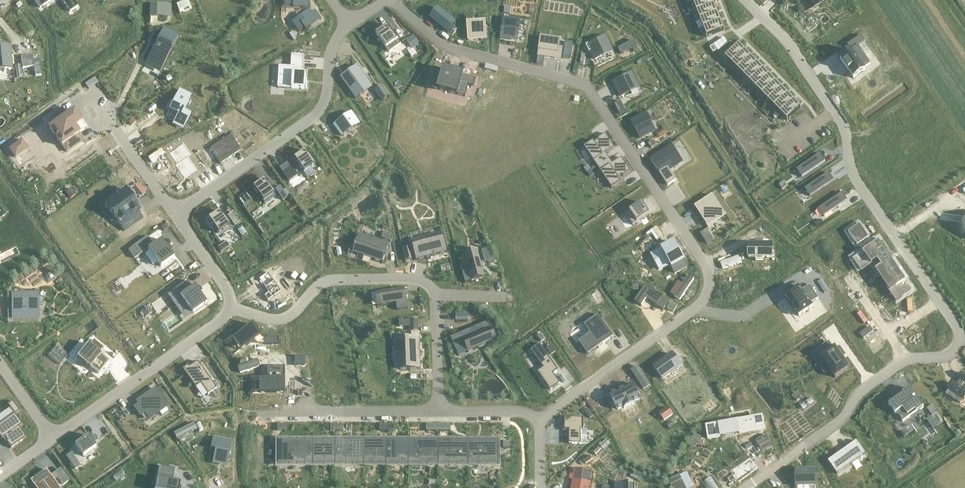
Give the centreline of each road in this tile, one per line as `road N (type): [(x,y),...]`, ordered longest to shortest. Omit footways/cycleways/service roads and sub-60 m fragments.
road 1 (residential): [(393,0),(453,47),(589,88),(703,260),(698,304),(537,421)]
road 2 (residential): [(955,351),(952,325),(848,166),(850,138),(751,0)]
road 3 (residential): [(354,23),(332,52),(323,97),(306,121),(171,211)]
road 4 (residential): [(955,351),(906,362),(858,395),(850,421),(751,487)]
road 5 (residential): [(433,294),(410,279),(328,281),(278,318),(227,309)]
road 6 (residential): [(227,309),(53,435)]
road 7 (residential): [(438,411),(248,412)]

